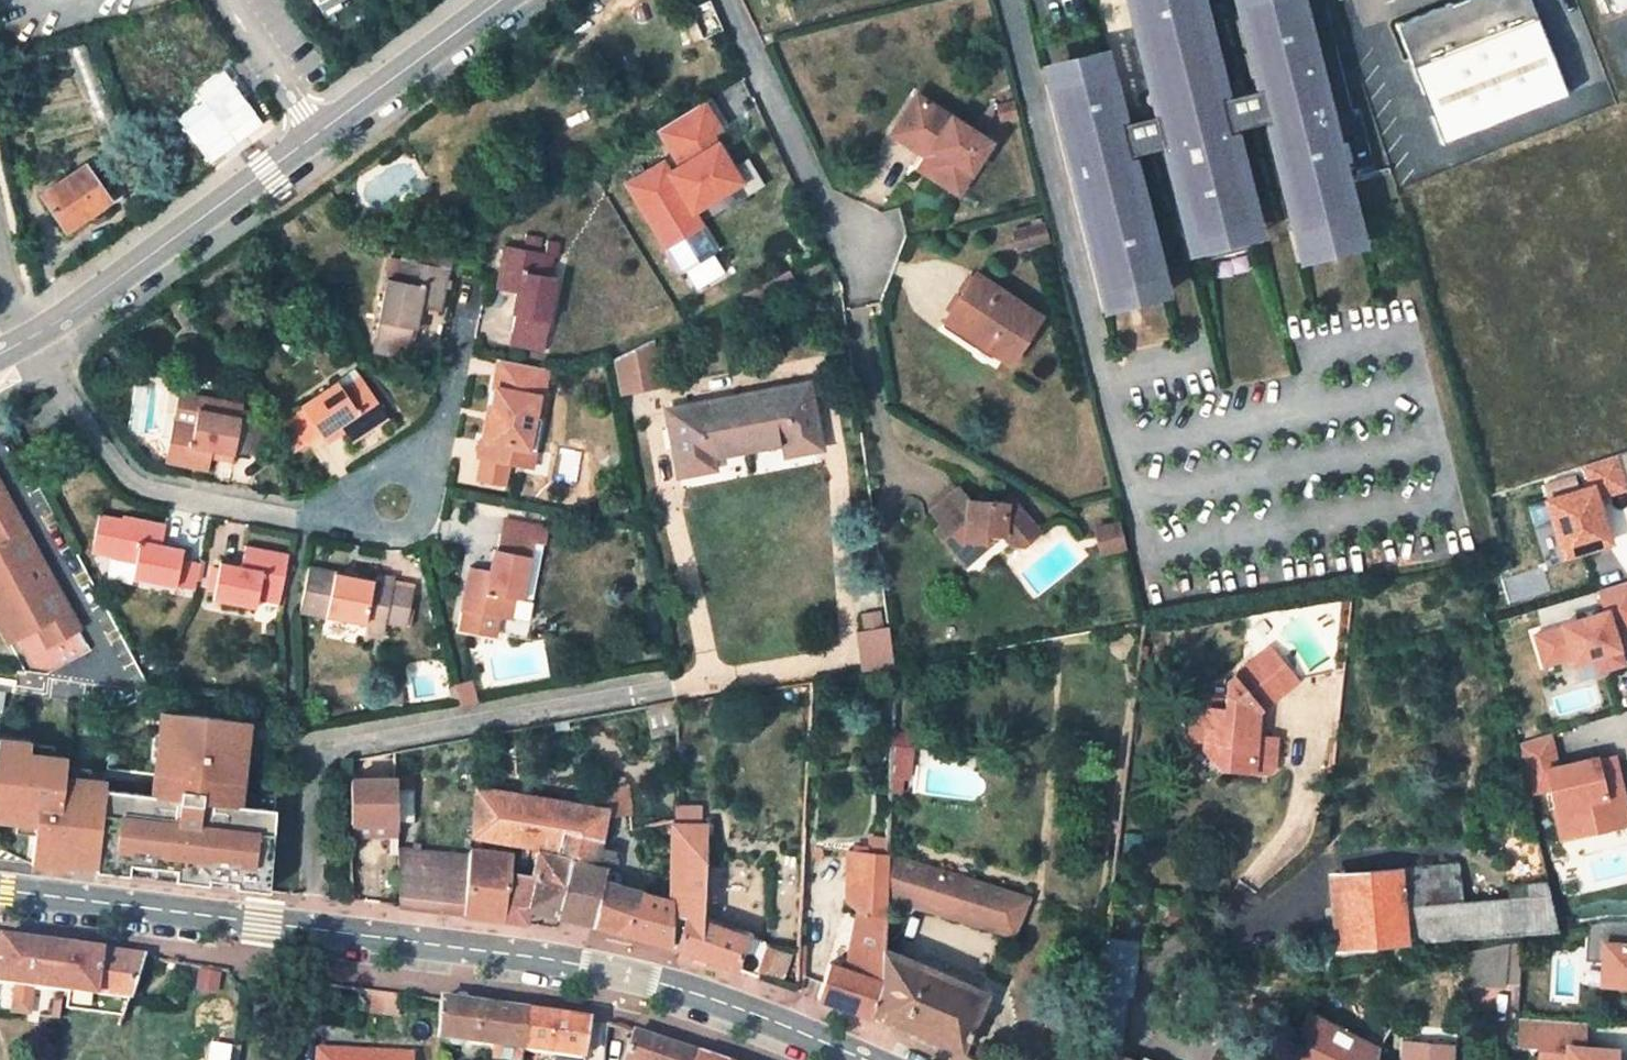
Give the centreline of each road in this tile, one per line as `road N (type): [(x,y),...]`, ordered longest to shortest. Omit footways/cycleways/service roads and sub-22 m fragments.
road 1 (residential): [(41,331),(135,486),(397,519),(448,420),(473,296)]
road 2 (tertiary): [(312,931),(662,983),(865,1059)]
road 3 (residential): [(312,931),(312,748),(673,688)]
road 4 (primary): [(315,131),(41,331)]
road 5 (tertiary): [(0,889),(312,931)]
road 6 (residential): [(724,0),(774,124),(851,258)]
road 7 (primary): [(500,0),(315,131)]
road 8 (residential): [(226,0),(315,131)]

